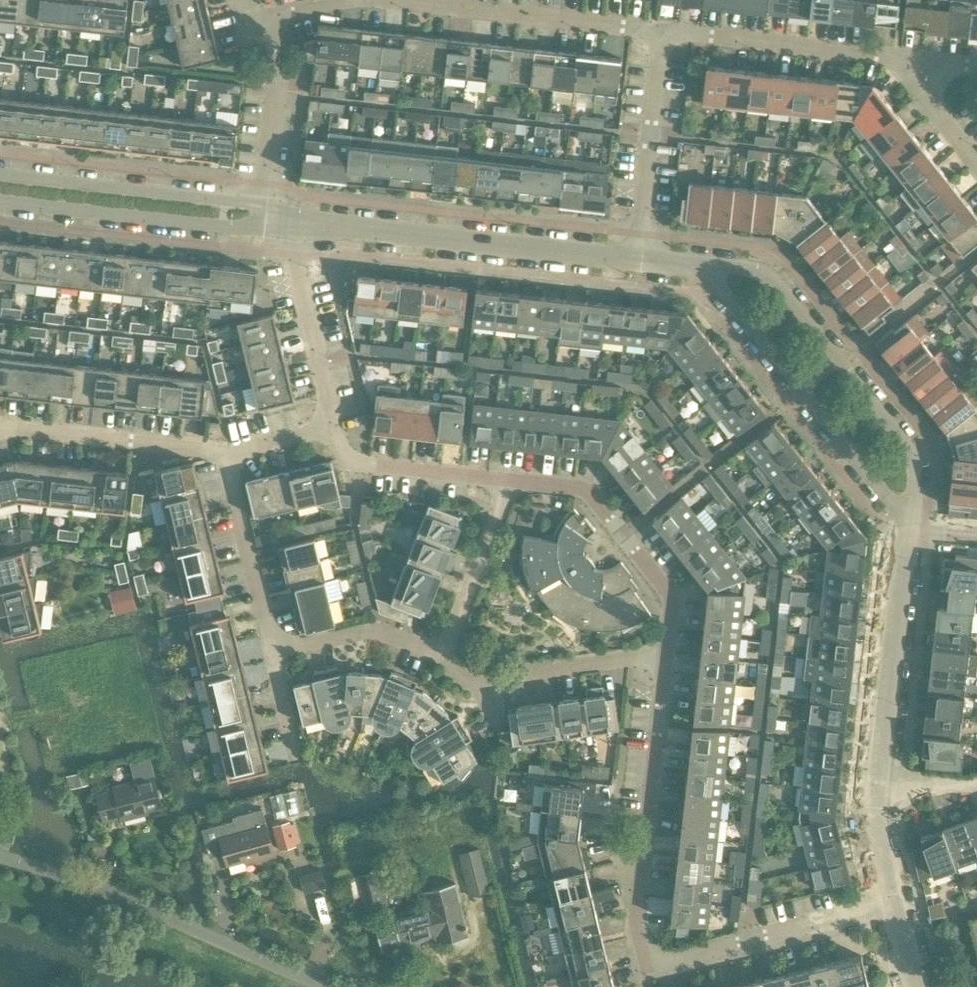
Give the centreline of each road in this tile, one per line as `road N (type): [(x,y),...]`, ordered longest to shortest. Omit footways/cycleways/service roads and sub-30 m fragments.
road 1 (tertiary): [(907,542),(918,462),(765,270),(702,268)]
road 2 (tertiary): [(282,221),(635,260)]
road 3 (unclassified): [(326,986),(114,893),(0,858)]
road 4 (tertiary): [(702,268),(891,504),(907,542)]
road 5 (residential): [(641,966),(634,932),(666,653)]
road 6 (tertiary): [(0,191),(282,221)]
road 7 (residential): [(666,653),(672,597),(584,489),(510,480)]
road 8 (residential): [(394,0),(661,30)]
road 9 (residential): [(641,966),(895,903)]
road 10 (tertiary): [(883,782),(907,542)]
road 11 (residential): [(635,260),(661,30)]
road 12 (residential): [(661,30),(891,56)]
road 13 (residential): [(225,452),(0,426)]
road 14 (residential): [(336,426),(282,221)]
road 15 (residential): [(273,654),(225,452)]
road 16 (residential): [(282,221),(265,183),(277,77),(259,26)]
road 17 (residential): [(510,480),(346,462),(336,426)]
road 18 (residential): [(474,680),(666,653)]
road 19 (residential): [(442,656),(510,480)]
road 20 (residential): [(273,654),(371,629),(442,656)]
road 21 (tertiary): [(895,903),(880,823),(883,782)]

